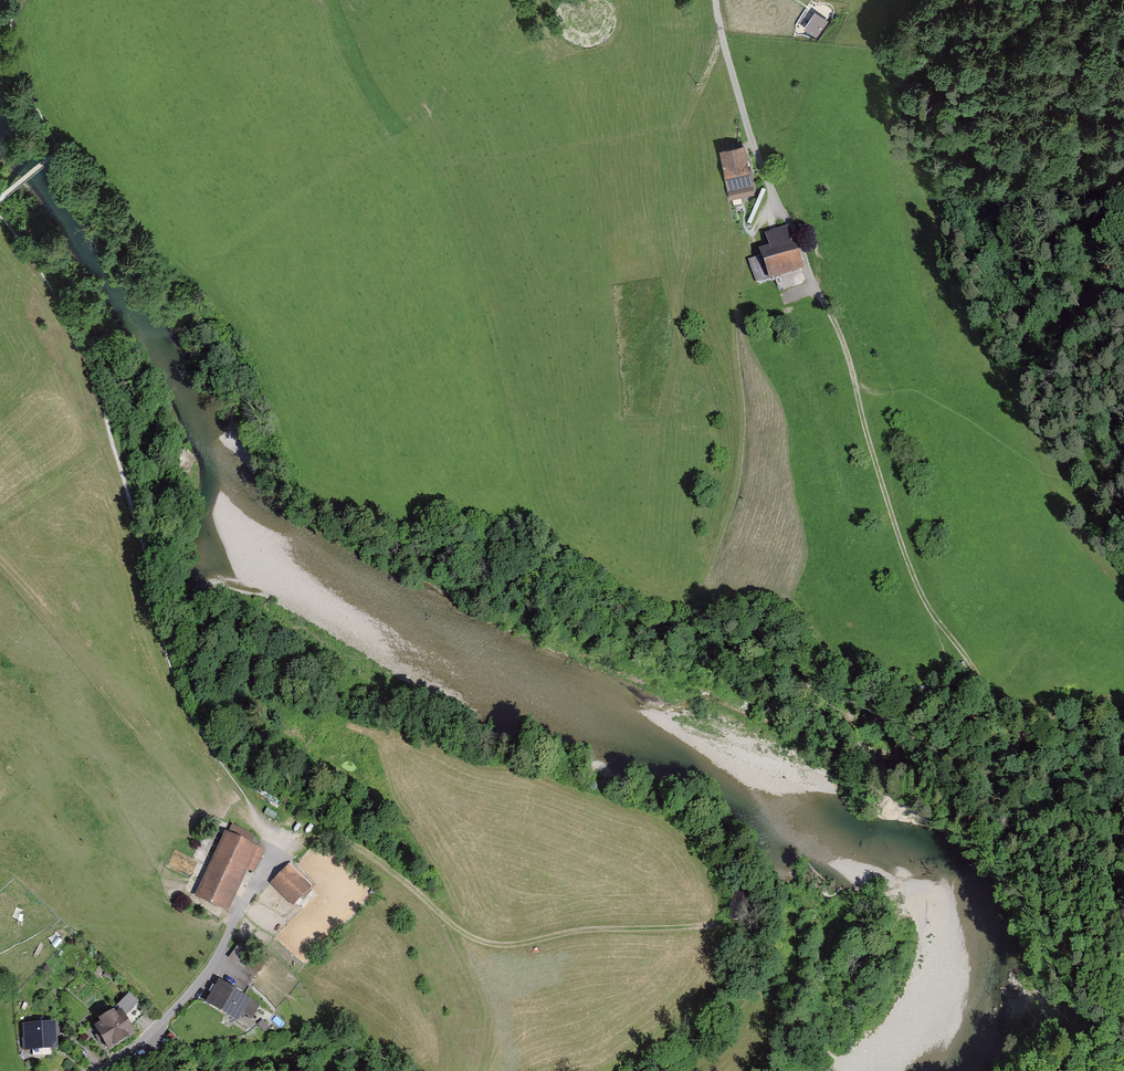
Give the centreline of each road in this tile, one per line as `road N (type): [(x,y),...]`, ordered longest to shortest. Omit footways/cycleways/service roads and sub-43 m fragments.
road 1 (track): [(0,216),(81,341),(180,692),(255,812)]
road 2 (track): [(278,843),(307,834),(354,846),(483,942),(717,925)]
road 3 (track): [(773,194),(733,299),(741,486),(707,571)]
road 4 (track): [(819,295),(841,336),(907,559),(940,624)]
road 5 (residential): [(101,1070),(165,1022),(217,959),(278,843),(255,812)]
road 6 (unclassified): [(715,0),(753,145),(819,295)]
road 7 (track): [(15,0),(13,50),(56,151),(0,197)]
road 8 (track): [(1106,698),(1055,716),(1002,706),(940,624)]

